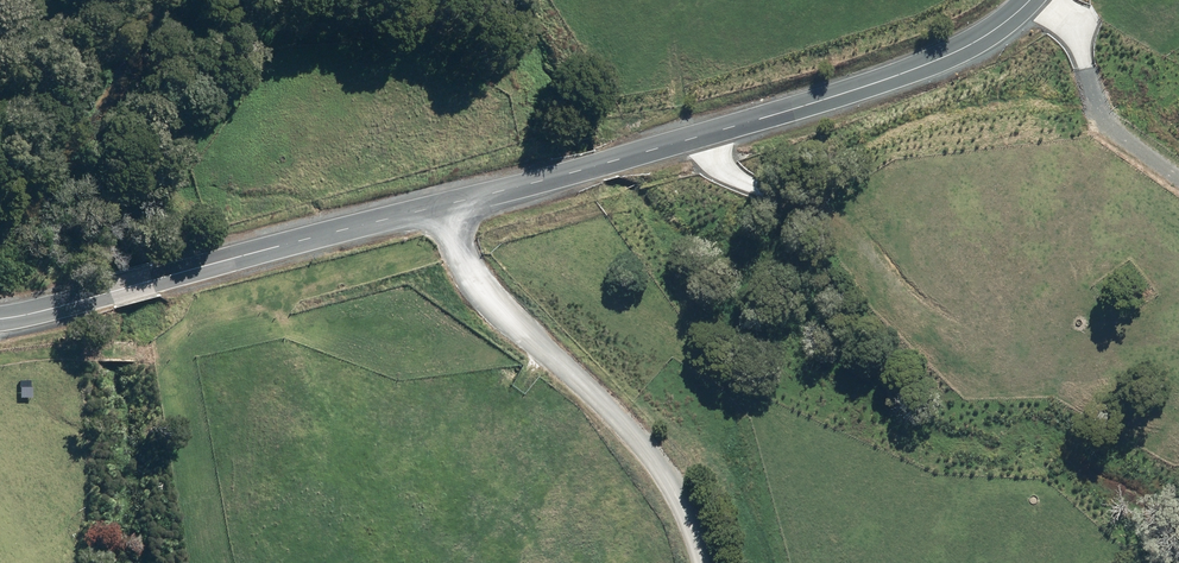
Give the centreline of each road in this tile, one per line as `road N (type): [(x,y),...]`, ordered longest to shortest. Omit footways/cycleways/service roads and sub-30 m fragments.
road 1 (secondary): [(1030,0),(987,37),(919,69),(445,208)]
road 2 (secondary): [(445,208),(0,320)]
road 3 (unclassified): [(445,208),(470,275),(635,439),(667,483),(701,562)]

